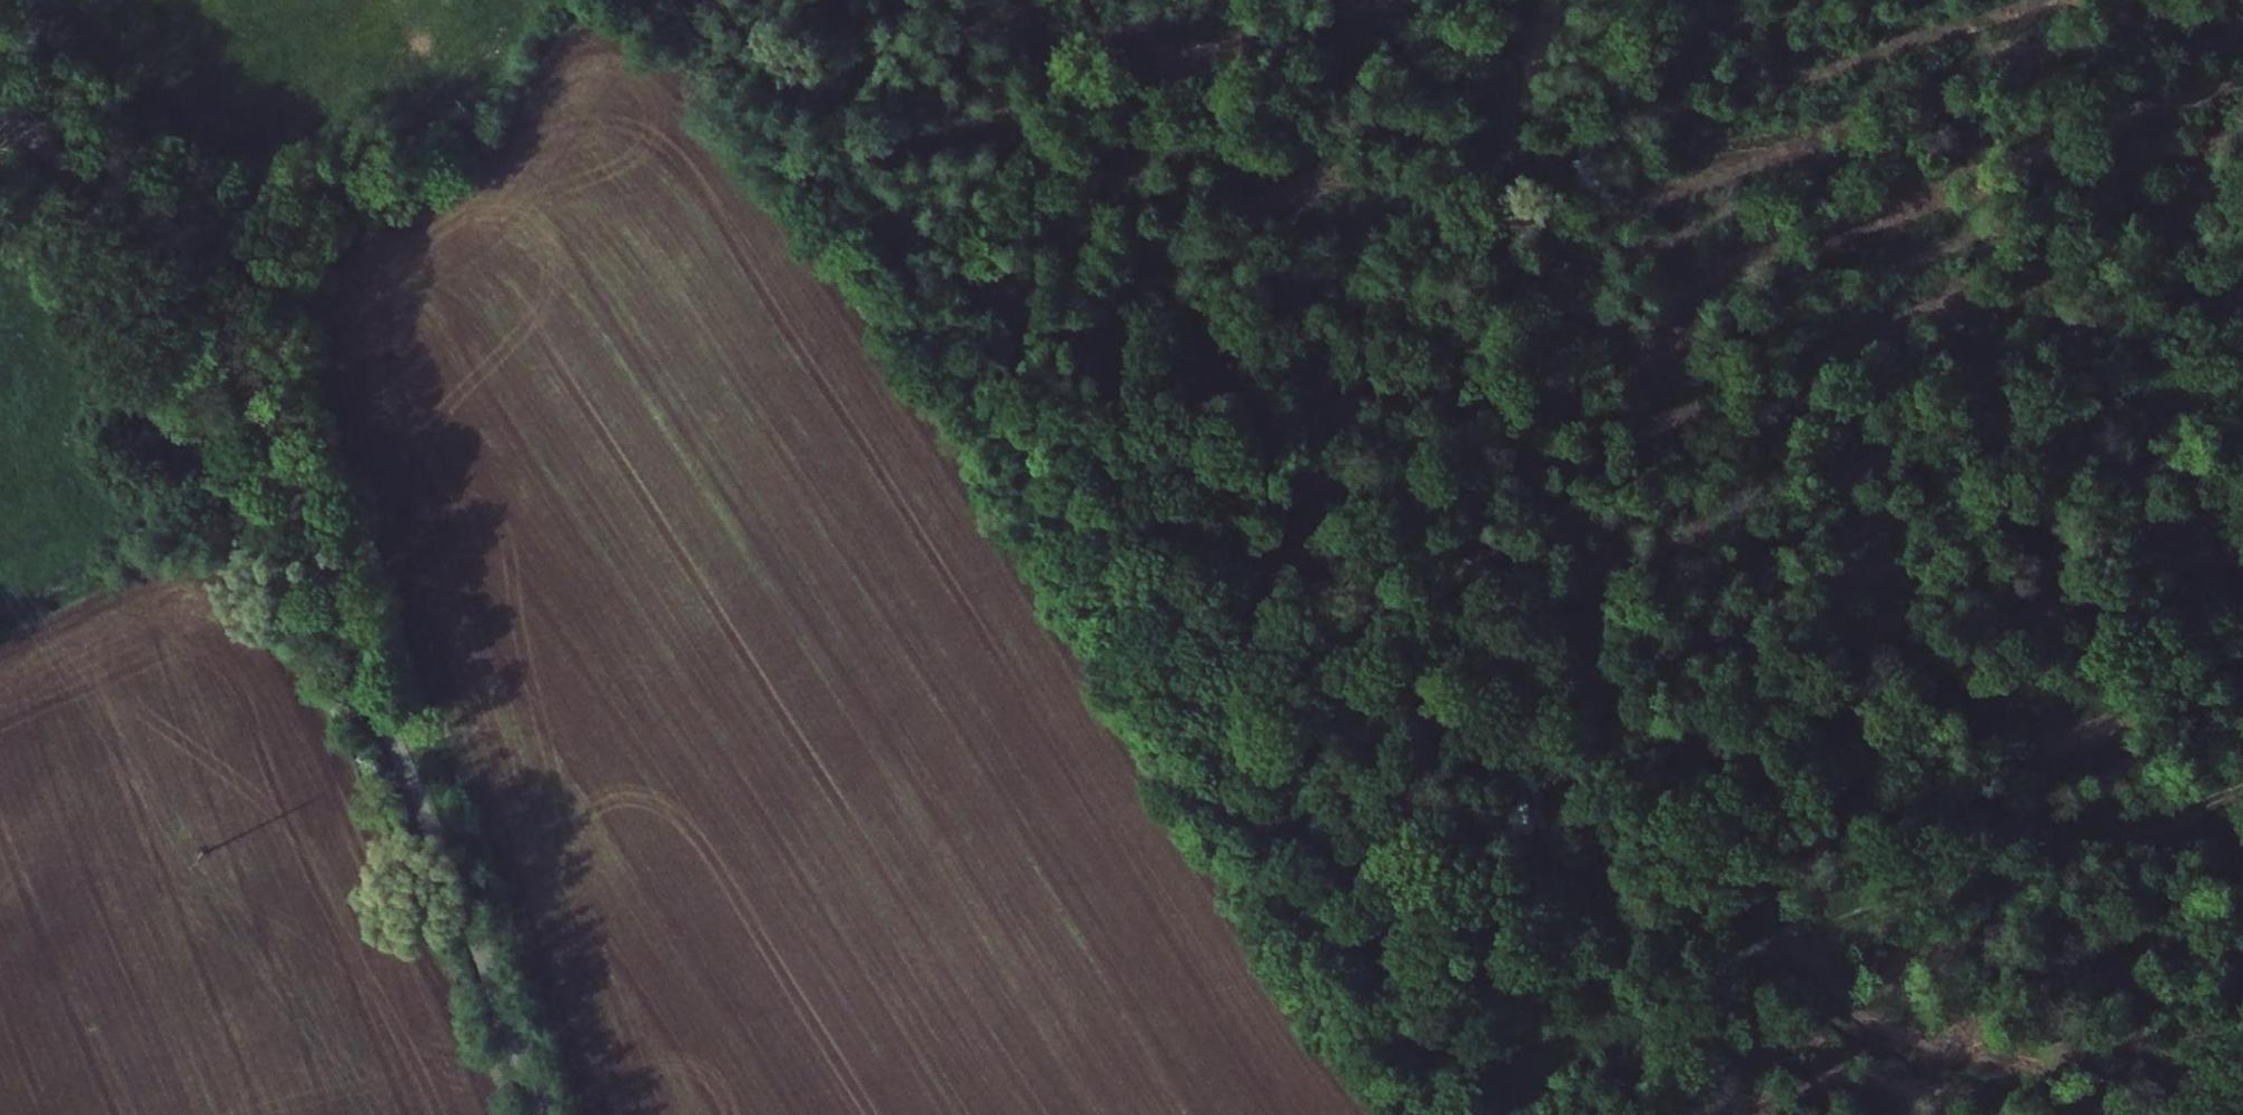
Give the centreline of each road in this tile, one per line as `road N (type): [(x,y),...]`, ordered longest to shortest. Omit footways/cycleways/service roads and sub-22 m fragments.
road 1 (unclassified): [(0,117),(126,213),(193,317),(310,557),(544,1114)]

